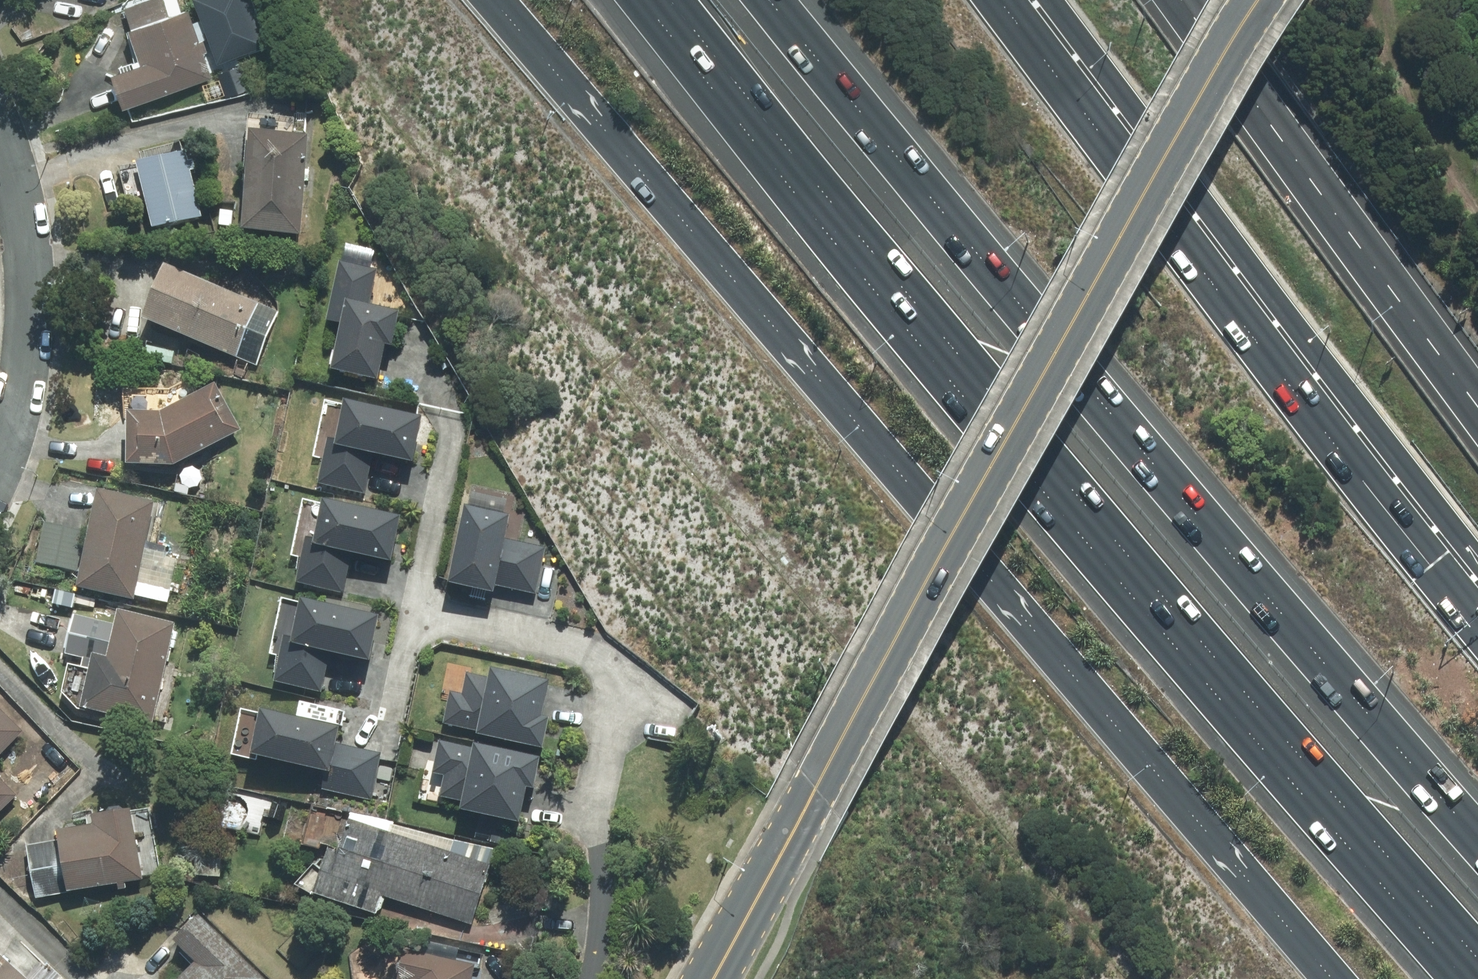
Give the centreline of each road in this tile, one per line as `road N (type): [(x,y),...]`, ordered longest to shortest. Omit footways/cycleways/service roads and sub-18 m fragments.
road 1 (motorway): [(1347,978),(914,483),(476,0)]
road 2 (motorway): [(1477,957),(952,352),(671,0)]
road 3 (secondary): [(1259,0),(977,493),(712,978)]
road 4 (motorway): [(764,0),(1477,833)]
road 5 (motorway): [(1029,0),(1477,603)]
road 6 (residential): [(0,150),(22,211),(30,302),(26,376),(0,471)]
road 7 (track): [(1386,0),(1407,96),(1477,210)]
road 8 (residential): [(601,844),(589,978)]

